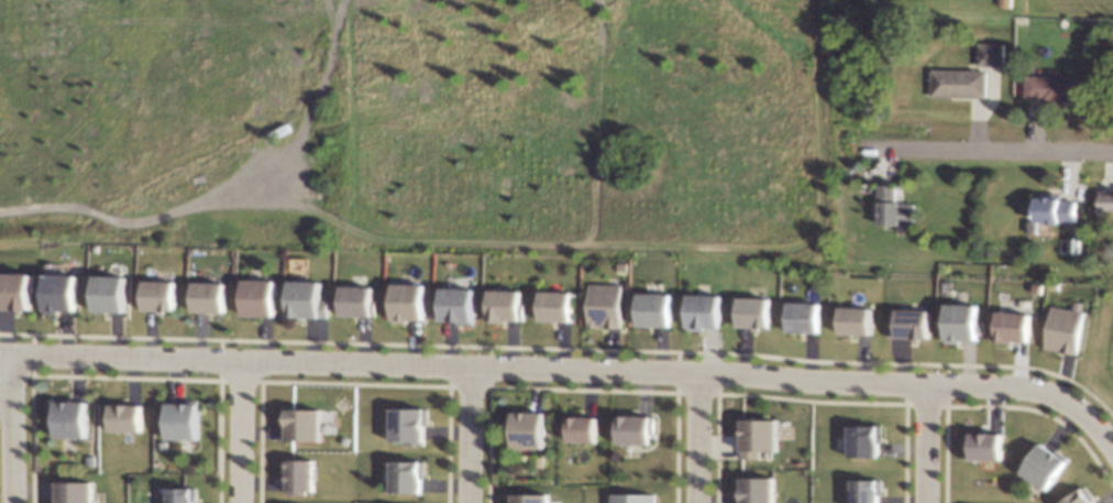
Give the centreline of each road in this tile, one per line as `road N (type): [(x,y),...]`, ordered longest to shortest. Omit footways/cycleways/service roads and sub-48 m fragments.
road 1 (residential): [(1112,447),(1091,417),(1055,393),(1010,385),(703,370),(14,357)]
road 2 (track): [(0,211),(77,207),(144,221),(267,176),(298,141)]
road 3 (residential): [(868,145),(1112,149)]
road 4 (residential): [(14,357),(12,502)]
road 5 (residential): [(247,361),(246,502)]
road 6 (residential): [(471,502),(474,365)]
road 7 (residential): [(703,370),(701,502)]

